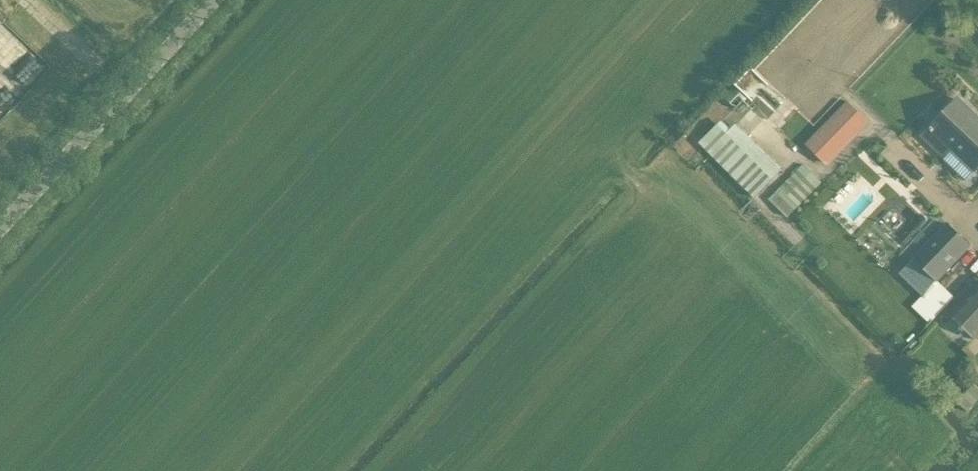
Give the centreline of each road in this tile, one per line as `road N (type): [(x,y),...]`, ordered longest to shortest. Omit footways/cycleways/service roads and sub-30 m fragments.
road 1 (unclassified): [(0,226),(214,0)]

